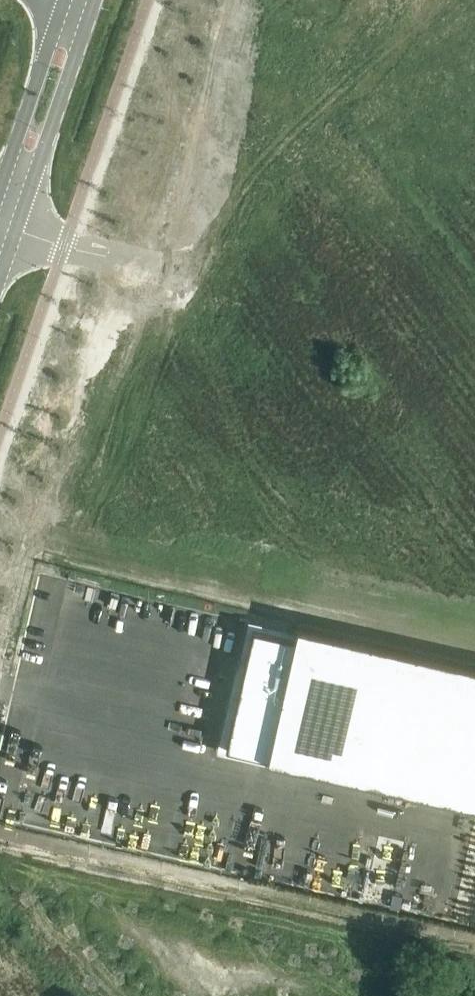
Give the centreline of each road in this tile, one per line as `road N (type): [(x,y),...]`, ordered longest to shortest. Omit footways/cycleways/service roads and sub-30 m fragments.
road 1 (unclassified): [(0,278),(95,0)]
road 2 (unclassified): [(65,0),(0,188)]

